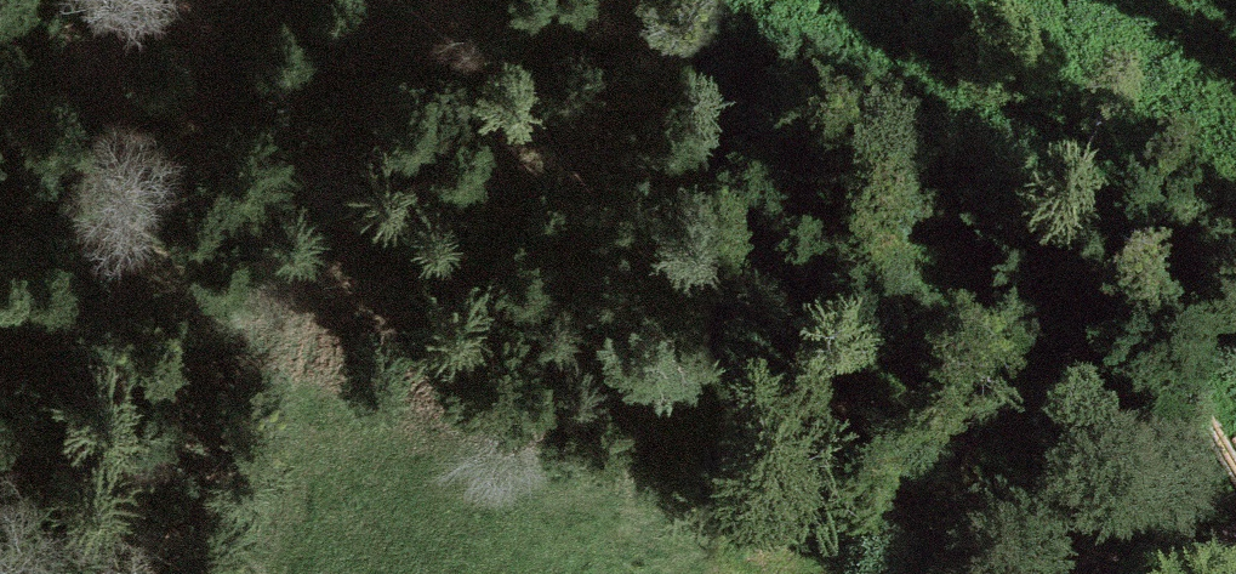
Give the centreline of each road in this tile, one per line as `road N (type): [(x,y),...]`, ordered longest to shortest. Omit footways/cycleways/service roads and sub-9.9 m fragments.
road 1 (track): [(1083,573),(1054,547),(851,466),(757,398),(665,288),(585,161),(508,67),(469,34),(451,0)]
road 2 (track): [(213,573),(299,386),(333,205),(406,0)]

